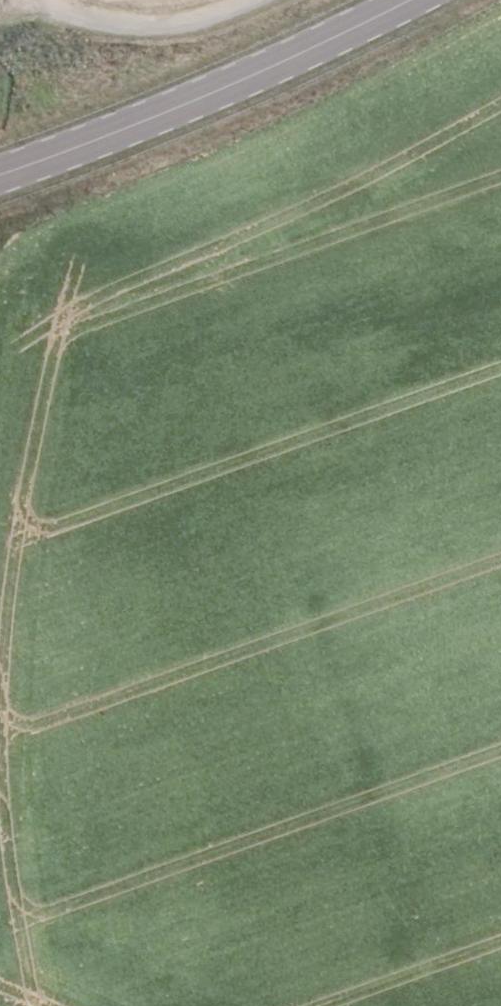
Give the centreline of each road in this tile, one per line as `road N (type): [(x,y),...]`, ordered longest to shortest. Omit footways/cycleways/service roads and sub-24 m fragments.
road 1 (primary): [(417,0),(264,73),(0,179)]
road 2 (track): [(246,0),(169,23),(103,21),(48,0)]

